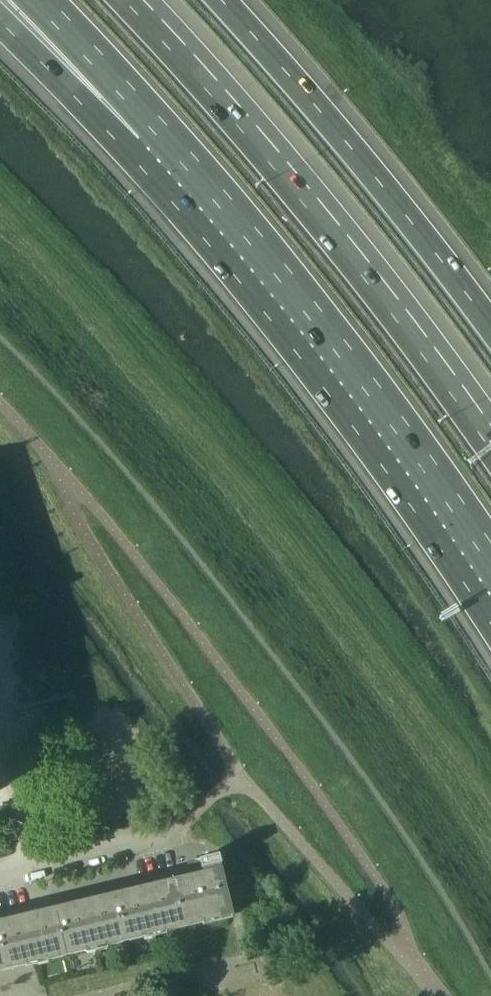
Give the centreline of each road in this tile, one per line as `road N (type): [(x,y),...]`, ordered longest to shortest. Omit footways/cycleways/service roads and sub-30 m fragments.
road 1 (motorway): [(490,436),(330,220),(134,0)]
road 2 (motorway): [(155,120),(366,374),(490,551)]
road 3 (motorway): [(490,320),(409,211),(226,0)]
road 4 (motorway): [(4,0),(155,120)]
road 5 (residential): [(0,876),(171,834)]
road 6 (motorway): [(42,0),(155,120)]

